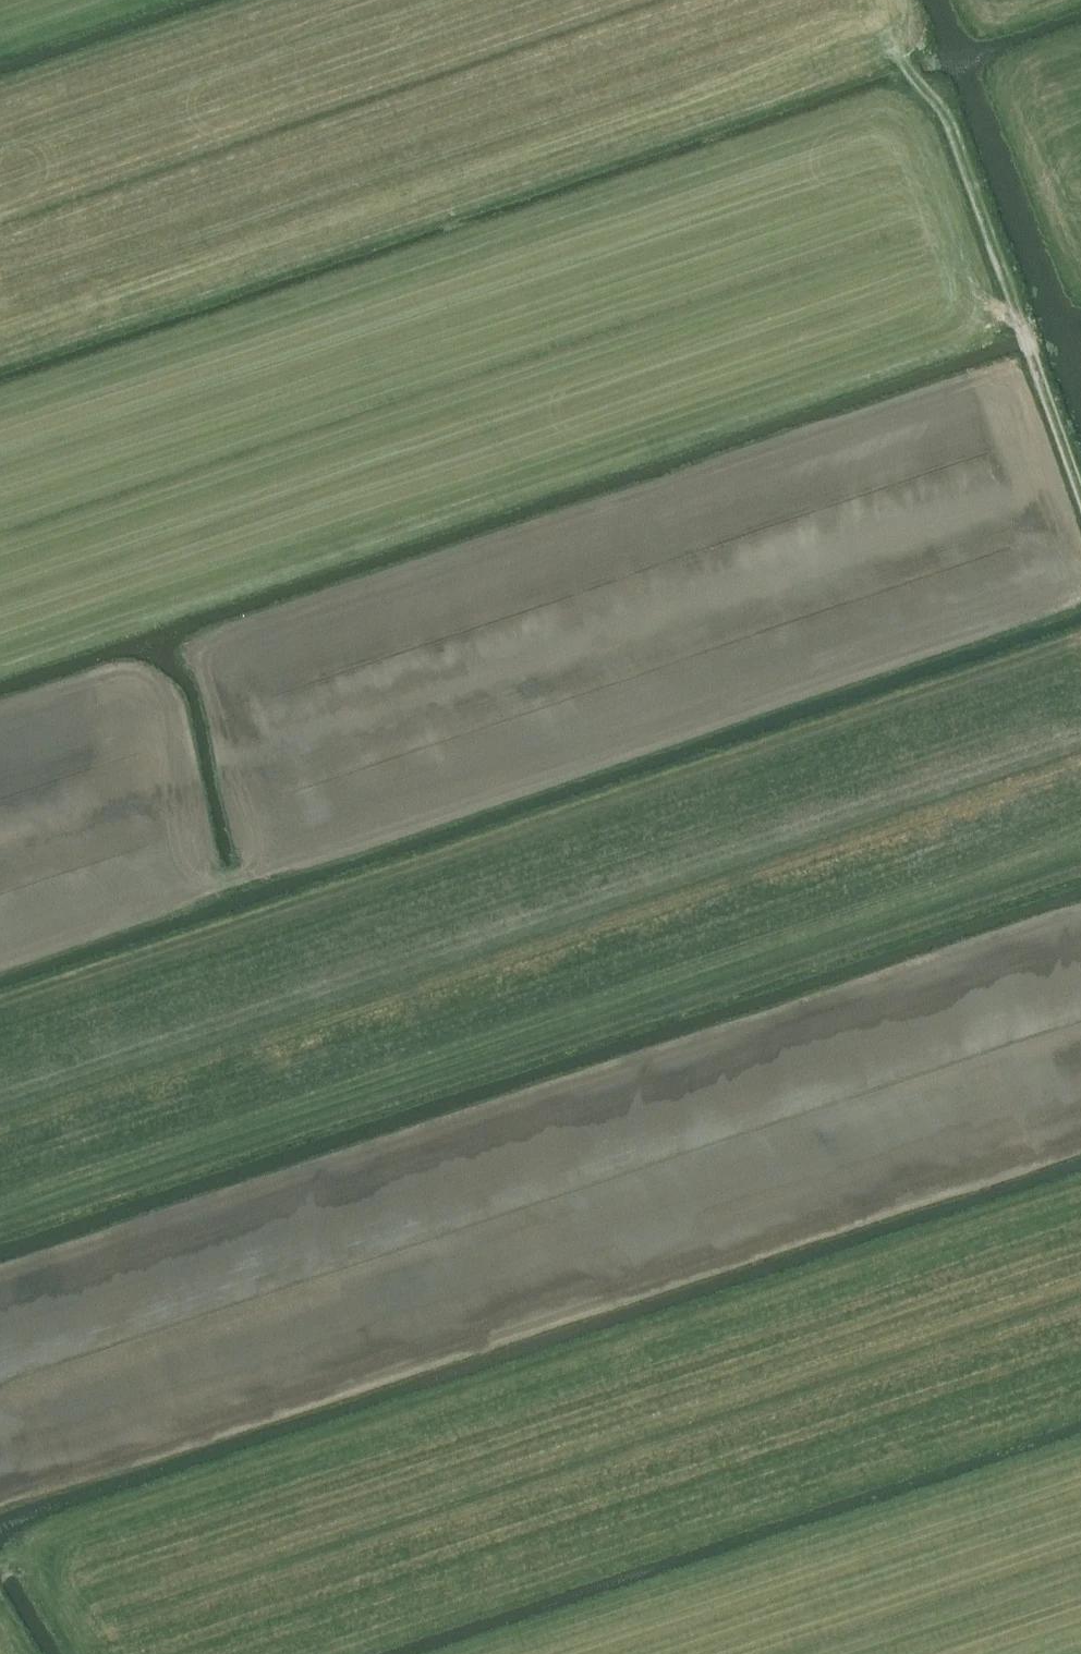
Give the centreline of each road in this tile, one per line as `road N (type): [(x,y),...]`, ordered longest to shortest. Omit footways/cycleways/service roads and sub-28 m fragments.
road 1 (track): [(1080,1141),(0,1506)]
road 2 (track): [(897,56),(946,118),(1080,496)]

